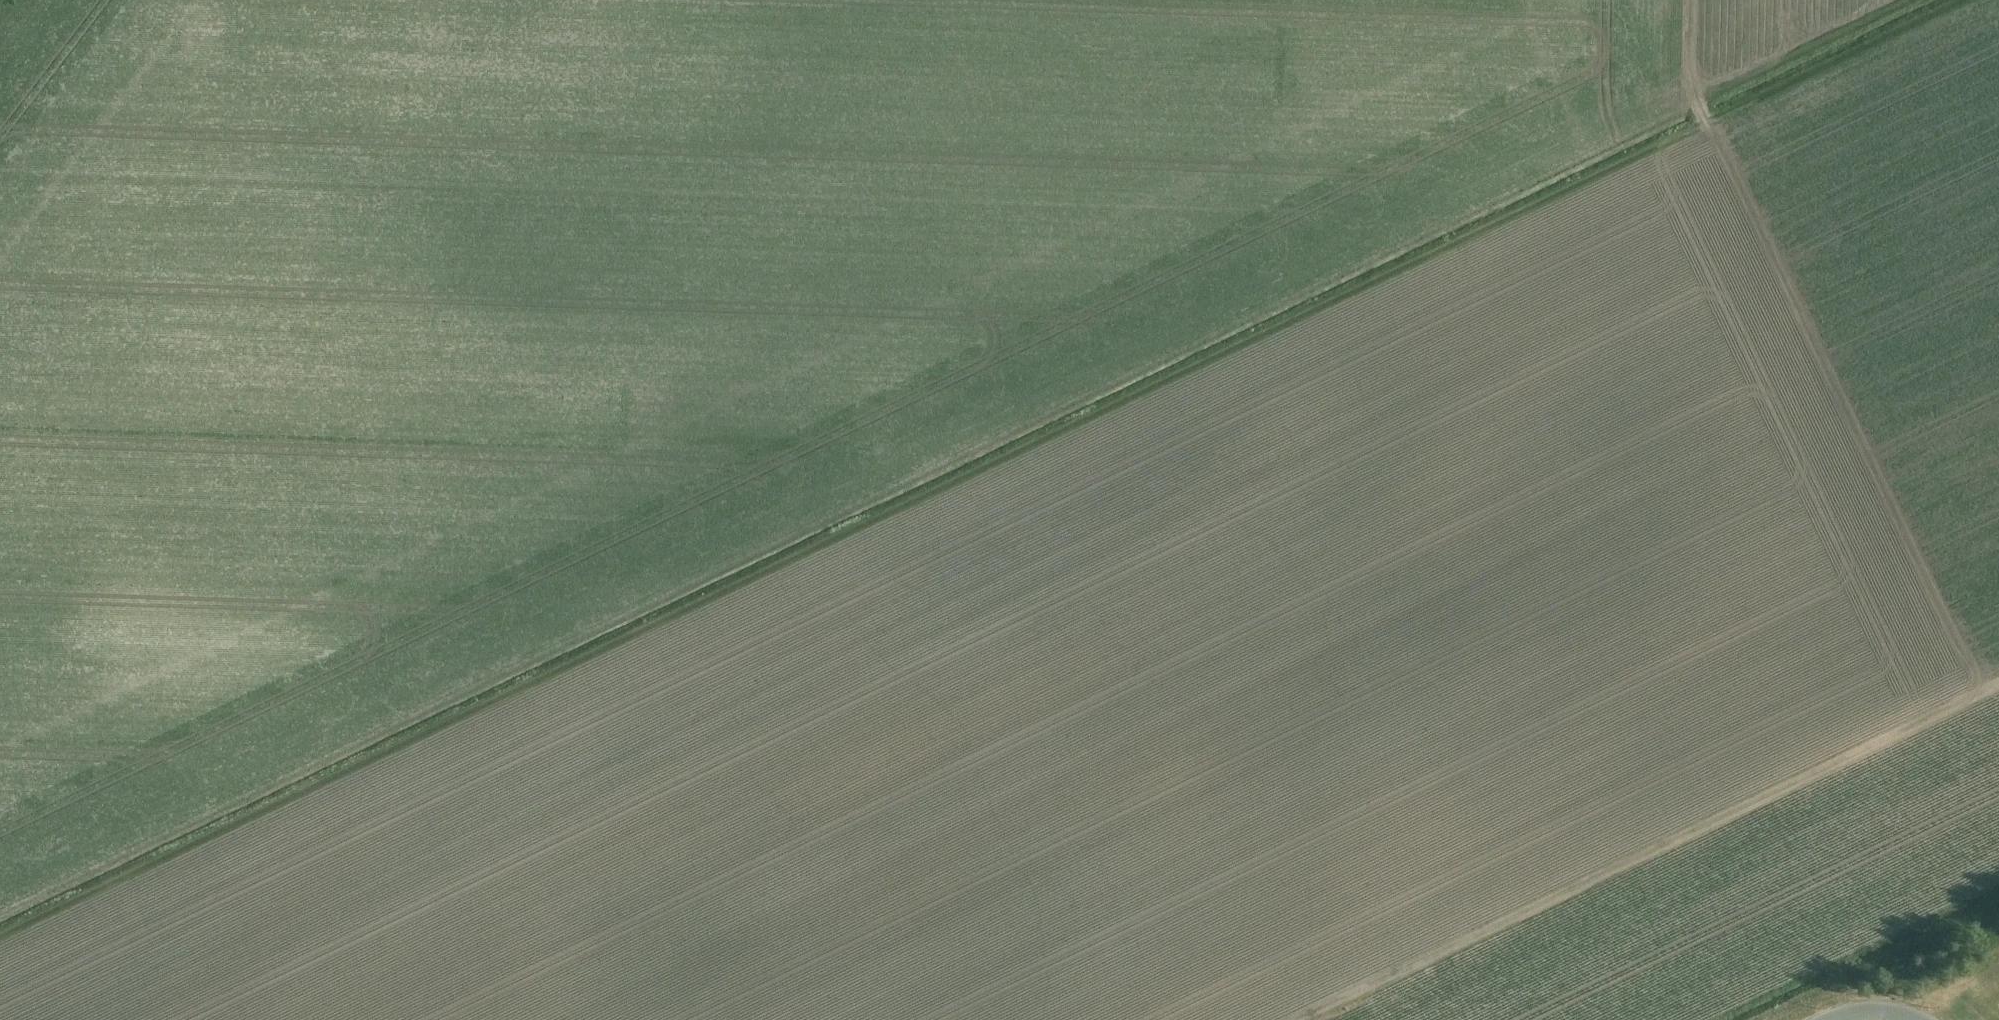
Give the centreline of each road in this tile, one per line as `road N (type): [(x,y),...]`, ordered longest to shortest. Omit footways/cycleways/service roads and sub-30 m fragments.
road 1 (track): [(1998,693),(1316,1019)]

